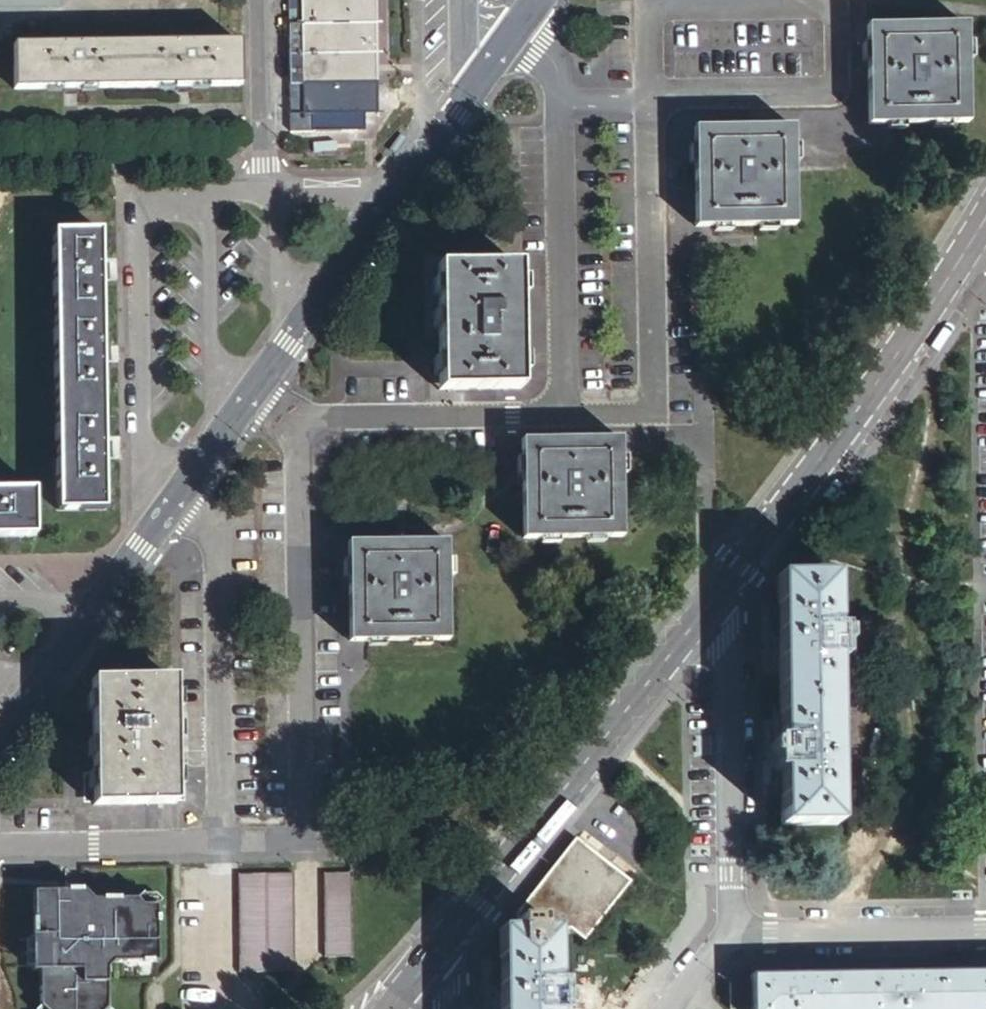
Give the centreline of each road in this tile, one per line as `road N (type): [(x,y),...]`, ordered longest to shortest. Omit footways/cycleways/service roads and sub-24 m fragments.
road 1 (residential): [(541,0),(0,734)]
road 2 (tertiary): [(439,950),(720,588)]
road 3 (tertiary): [(720,588),(985,220)]
road 4 (residential): [(734,932),(720,588)]
road 5 (residential): [(734,932),(985,929)]

